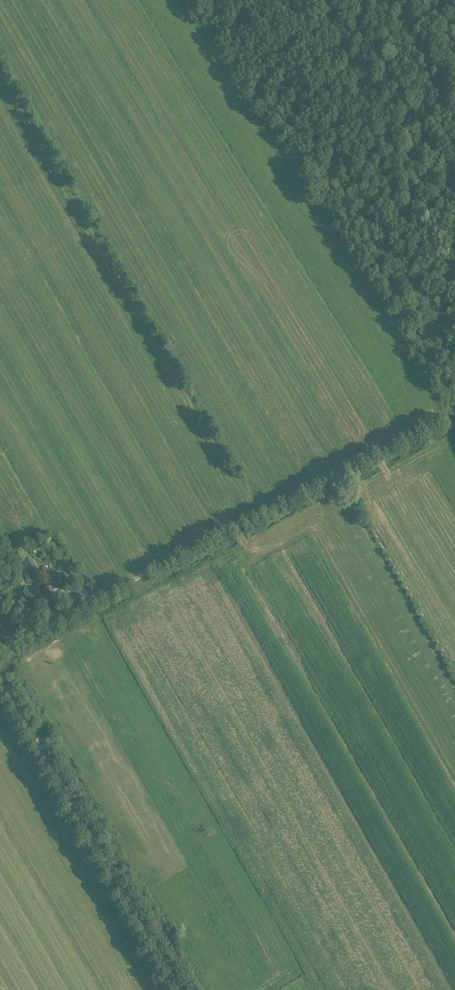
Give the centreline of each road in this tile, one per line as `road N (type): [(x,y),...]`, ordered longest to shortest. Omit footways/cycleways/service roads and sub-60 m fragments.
road 1 (unclassified): [(178,989),(0,681)]

